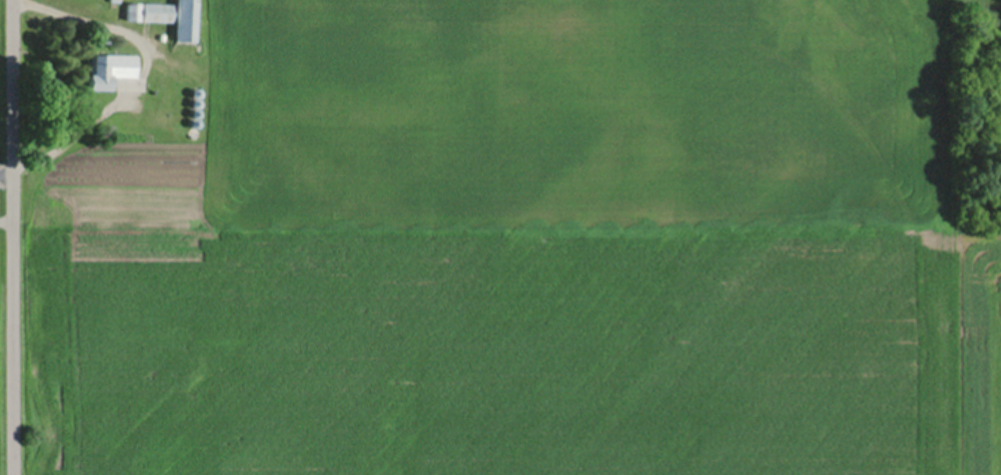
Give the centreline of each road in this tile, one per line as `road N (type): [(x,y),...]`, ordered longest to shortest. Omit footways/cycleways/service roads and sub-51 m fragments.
road 1 (residential): [(14,474),(15,0)]

